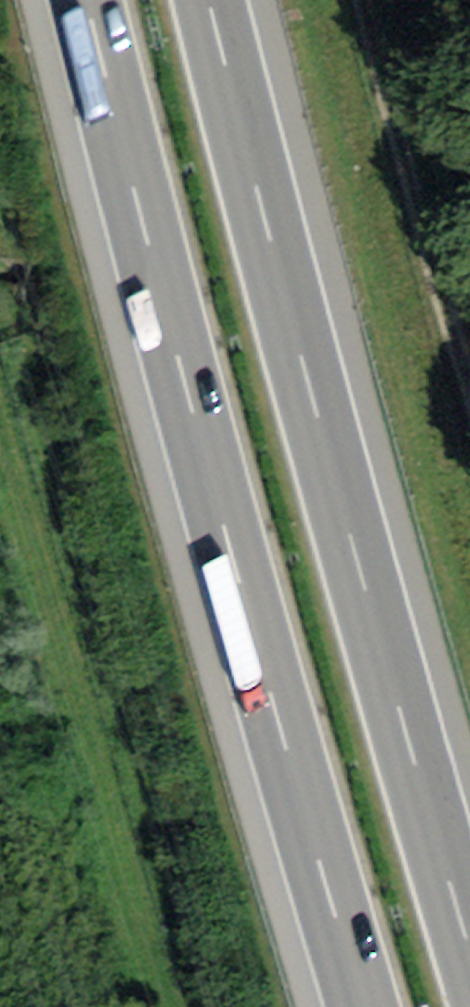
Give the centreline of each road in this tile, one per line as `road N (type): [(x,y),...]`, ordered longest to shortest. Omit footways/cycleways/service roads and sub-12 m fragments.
road 1 (motorway): [(87,0),(132,193),(363,1006)]
road 2 (motorway): [(469,956),(265,224),(212,0)]
road 3 (track): [(370,0),(469,366)]

